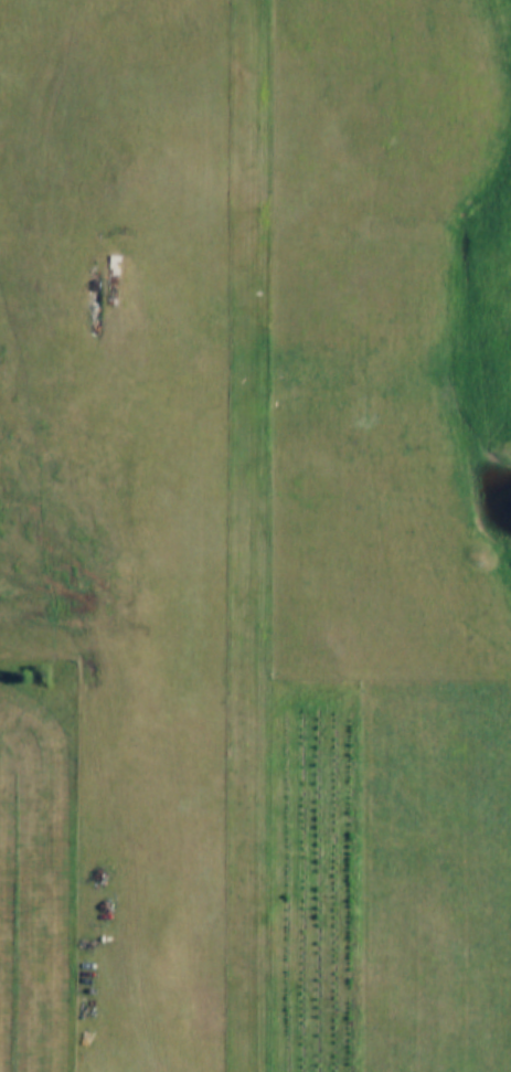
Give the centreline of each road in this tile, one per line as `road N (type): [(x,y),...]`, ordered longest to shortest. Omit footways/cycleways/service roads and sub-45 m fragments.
road 1 (track): [(260,1071),(266,0)]

